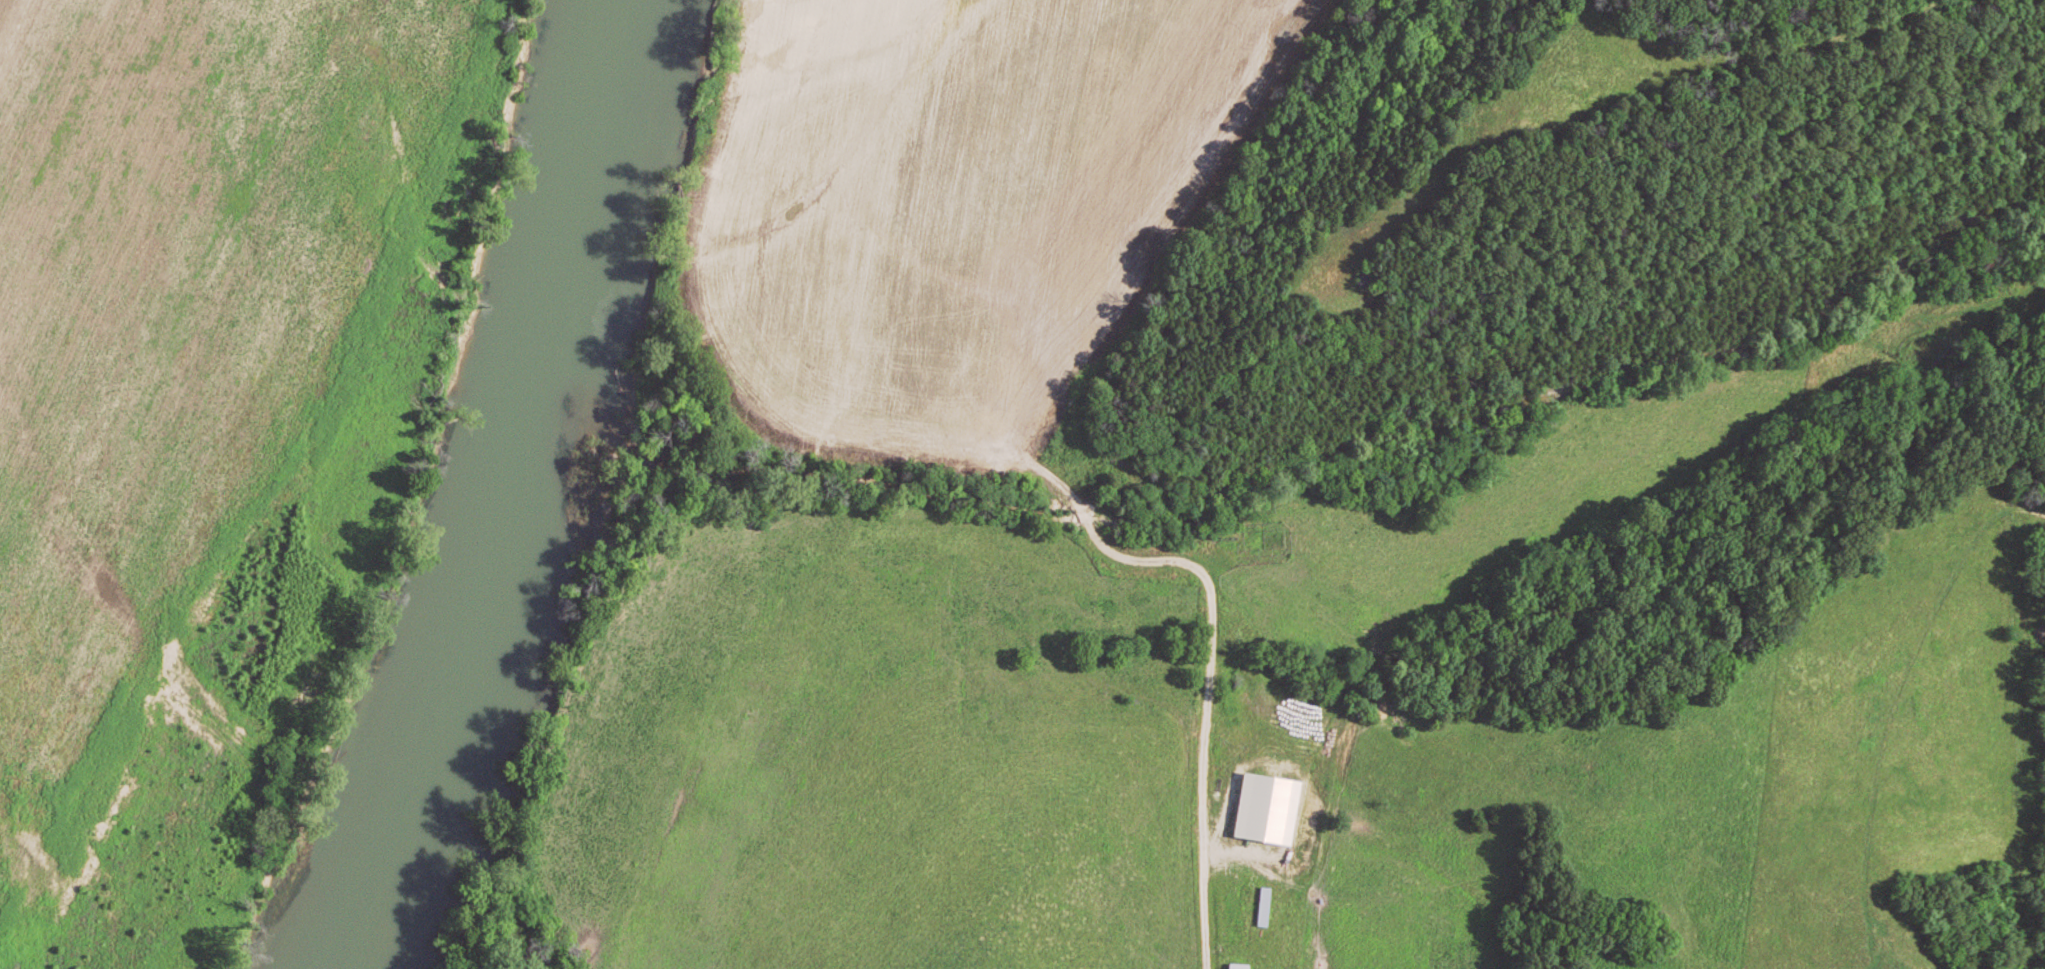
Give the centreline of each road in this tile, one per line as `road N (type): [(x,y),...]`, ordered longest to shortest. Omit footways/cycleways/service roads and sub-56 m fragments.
road 1 (residential): [(1205,968),(1211,586),(1191,569),(1129,565),(1102,554),(1068,488),(1034,474),(966,460),(822,458),(771,440)]

